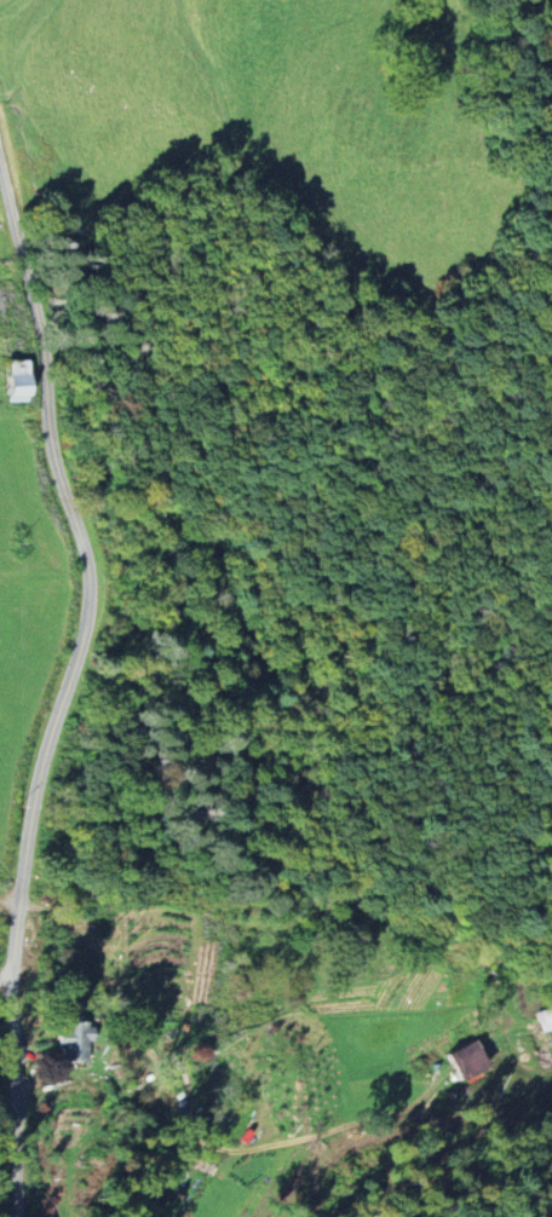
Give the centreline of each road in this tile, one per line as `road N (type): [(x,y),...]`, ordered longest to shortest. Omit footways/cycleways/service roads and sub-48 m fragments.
road 1 (residential): [(21,894),(33,785),(88,625),(87,559),(50,432),(39,317)]
road 2 (residential): [(24,1216),(8,982),(21,894)]
road 3 (residential): [(39,317),(0,161)]

